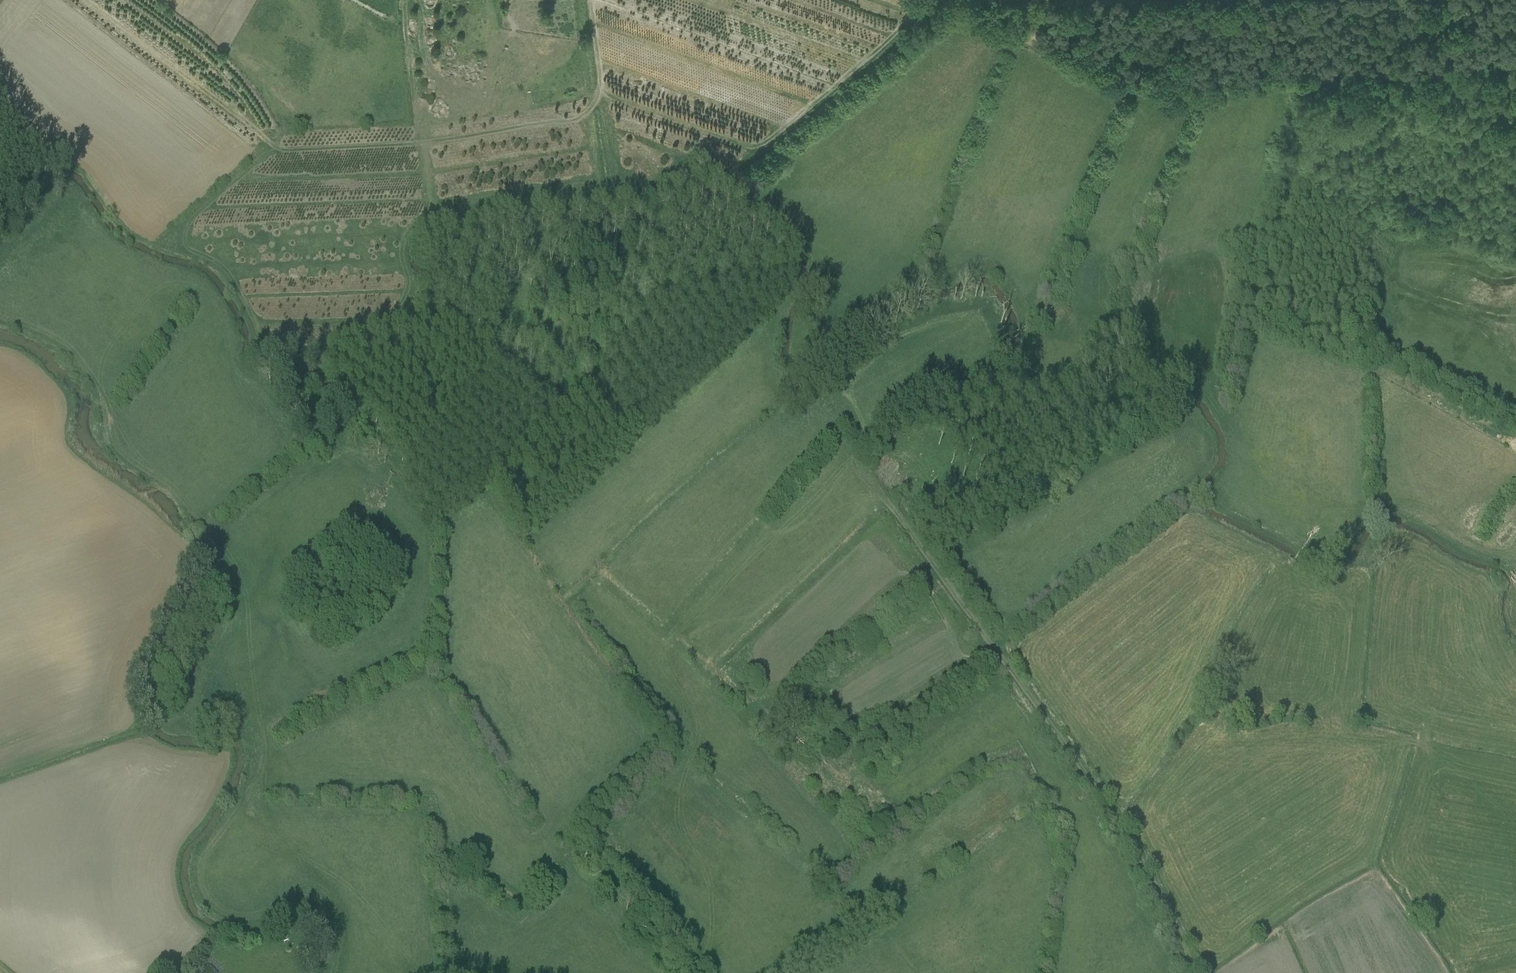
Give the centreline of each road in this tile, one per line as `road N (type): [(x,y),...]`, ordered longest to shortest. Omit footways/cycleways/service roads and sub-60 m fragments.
road 1 (track): [(932,0),(1136,87),(1515,73)]
road 2 (track): [(998,651),(1116,819),(1165,901),(1194,972)]

